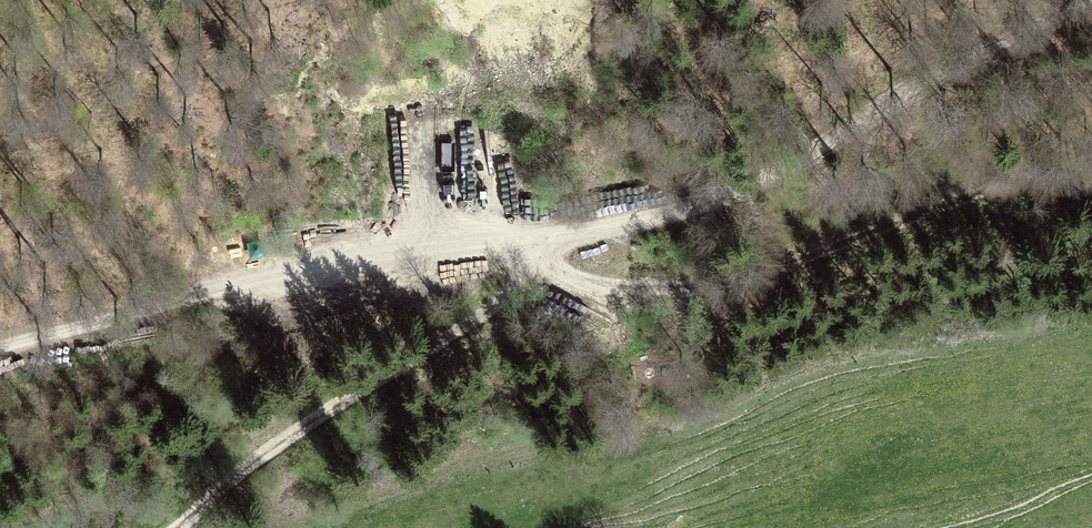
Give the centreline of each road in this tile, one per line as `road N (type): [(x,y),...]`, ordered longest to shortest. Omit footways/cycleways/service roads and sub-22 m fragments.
road 1 (unclassified): [(0,339),(550,248),(834,138),(1091,25)]
road 2 (track): [(184,527),(289,442),(543,277),(550,248),(609,298),(1091,177)]

